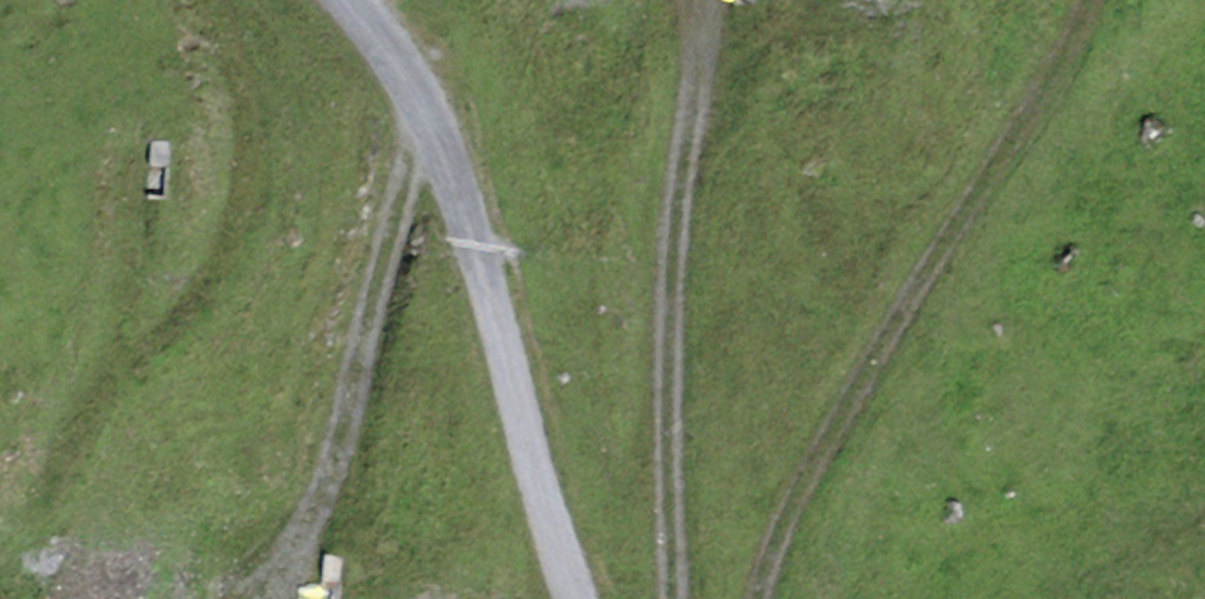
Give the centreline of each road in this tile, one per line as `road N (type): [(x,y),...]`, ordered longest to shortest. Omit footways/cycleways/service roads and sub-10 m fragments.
road 1 (track): [(753,598),(788,511),(1085,21),(1089,0)]
road 2 (track): [(0,583),(74,418),(197,296),(244,217),(251,167),(221,0)]
road 3 (track): [(680,598),(670,494),(679,223),(718,0)]
road 4 (track): [(294,598),(417,110)]

